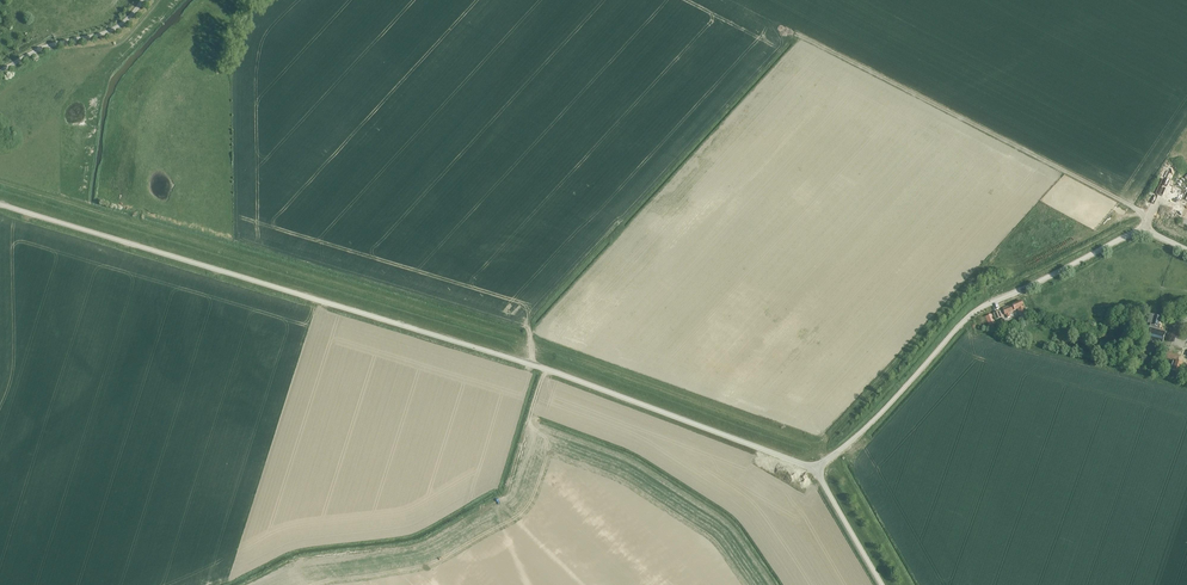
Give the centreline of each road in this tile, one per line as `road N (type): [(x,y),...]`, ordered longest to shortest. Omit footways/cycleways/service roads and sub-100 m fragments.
road 1 (unclassified): [(818,470),(552,371),(0,204)]
road 2 (unclassified): [(818,470),(977,310),(1134,233),(1186,250)]
road 3 (unclassified): [(0,71),(39,49),(112,30),(143,0)]
road 4 (unclassified): [(882,584),(818,470)]

